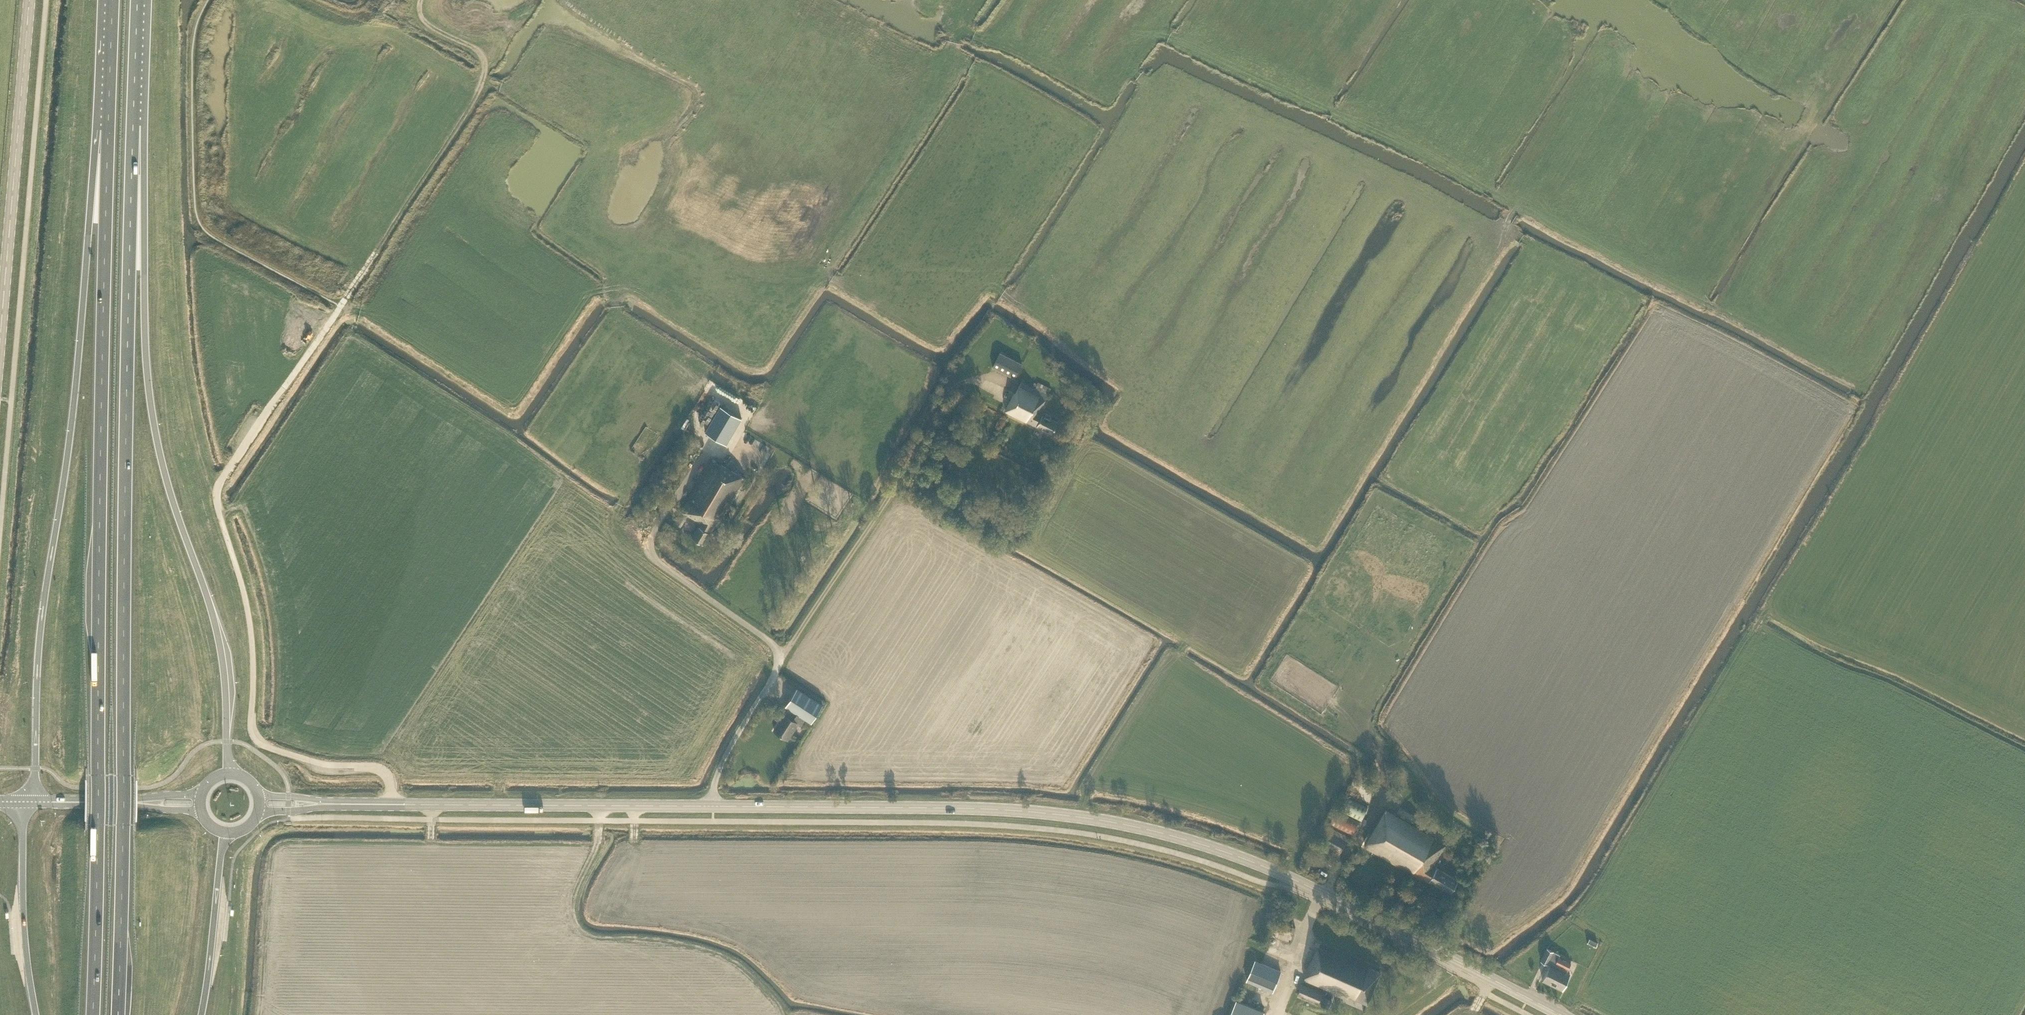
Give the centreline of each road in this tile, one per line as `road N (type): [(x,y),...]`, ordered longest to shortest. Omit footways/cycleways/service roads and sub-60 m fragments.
road 1 (secondary): [(1562,1014),(1252,861),(1107,821),(967,808),(336,803)]
road 2 (trunk): [(108,124),(93,1014)]
road 3 (trunk): [(120,1014),(133,125)]
road 4 (trunk): [(108,124),(94,154),(72,417),(40,628),(35,801)]
road 5 (trunk): [(228,774),(221,649),(150,402),(144,174),(133,125)]
road 6 (track): [(341,306),(484,77),(482,55),(427,22),(421,0)]
road 7 (track): [(782,1014),(748,974),(718,957),(578,931),(573,899),(599,844),(599,820)]
road 8 (secondary): [(0,328),(29,0)]
road 9 (trunk): [(22,801),(23,906),(36,1014)]
road 10 (trunk): [(201,1014),(228,832)]
road 11 (trunk): [(133,125),(138,0)]
road 12 (trunk): [(112,0),(108,124)]

